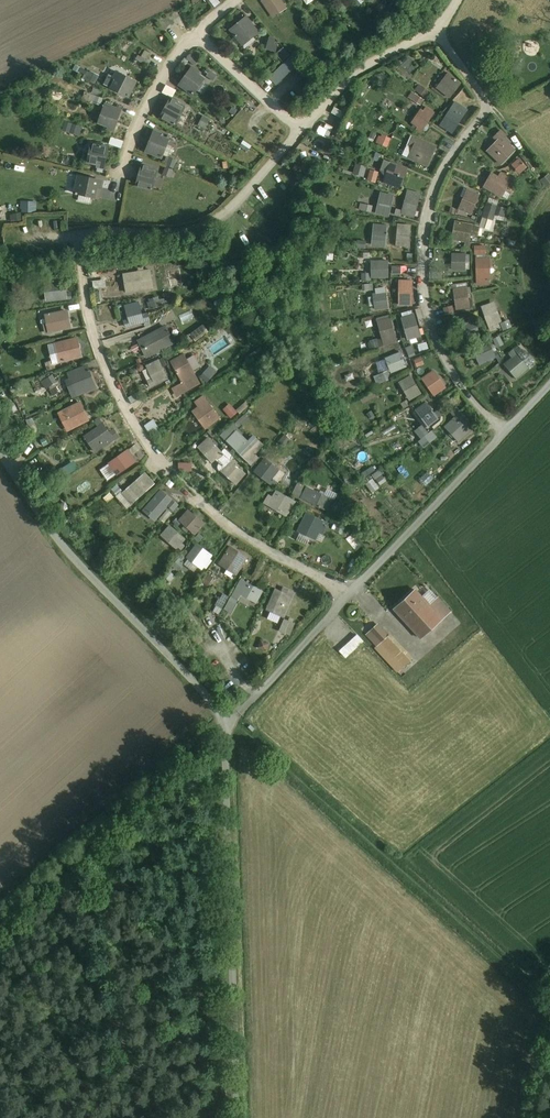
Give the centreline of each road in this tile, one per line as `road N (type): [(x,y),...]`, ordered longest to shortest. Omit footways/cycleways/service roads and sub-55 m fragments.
road 1 (unclassified): [(229,721),(549,385)]
road 2 (track): [(229,721),(544,992)]
road 3 (unclassified): [(229,721),(238,1117)]
road 4 (unclassified): [(0,452),(75,565),(229,721)]

